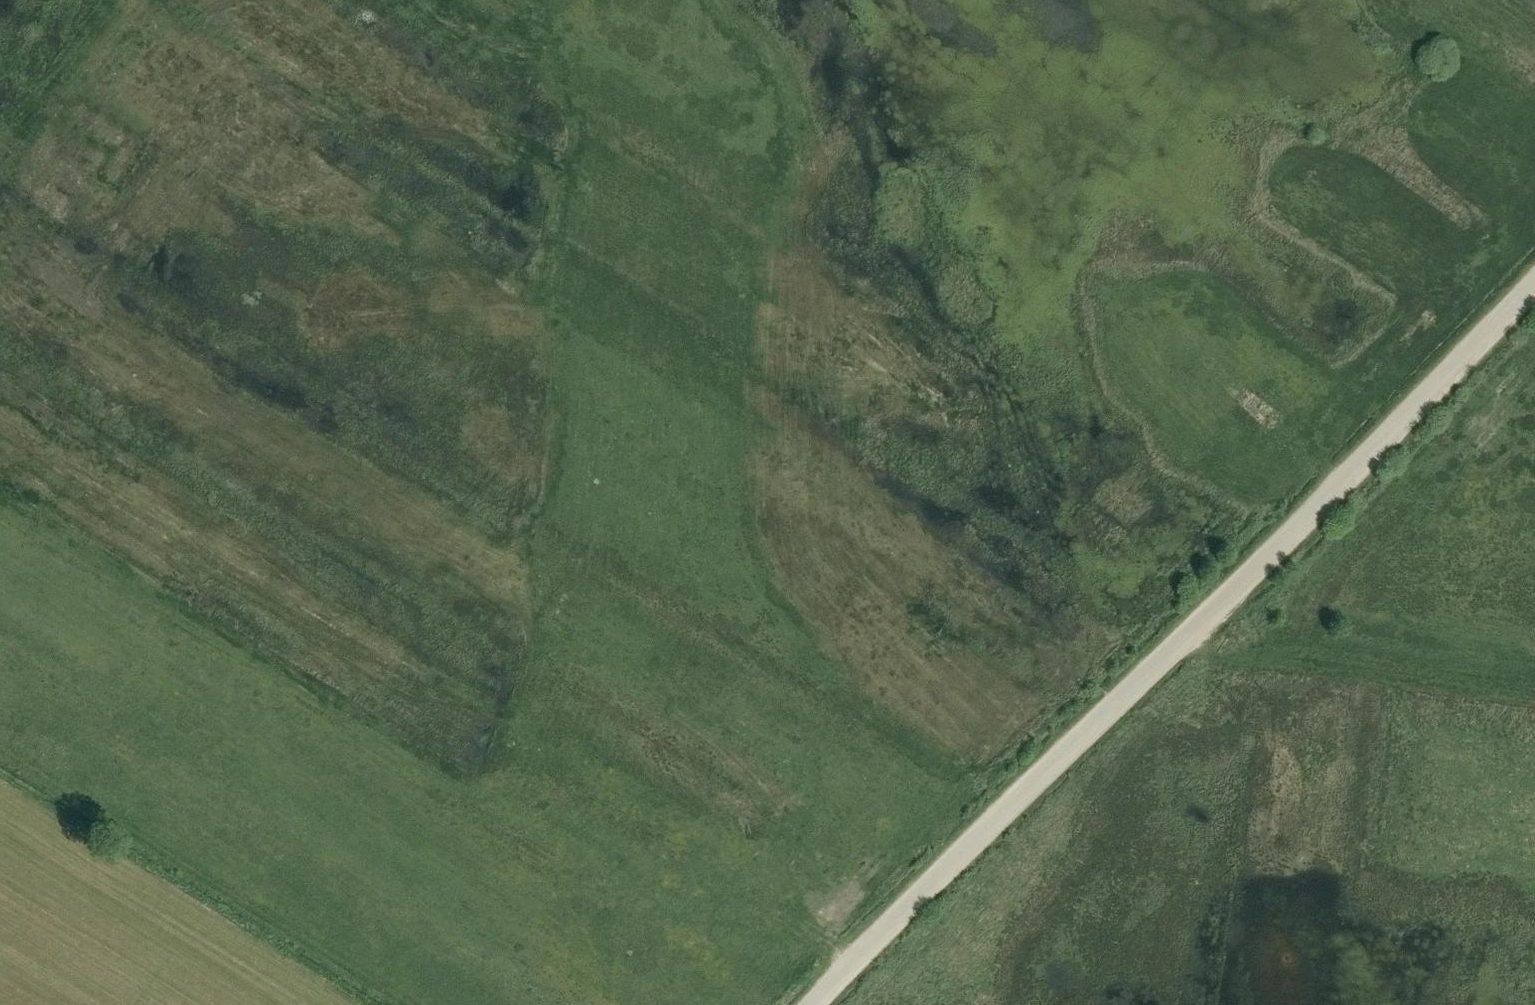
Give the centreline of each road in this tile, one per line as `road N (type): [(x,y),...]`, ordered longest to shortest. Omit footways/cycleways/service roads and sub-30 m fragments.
road 1 (track): [(815,1004),(1178,643)]
road 2 (track): [(1178,643),(1335,494),(1534,284)]
road 3 (track): [(1534,693),(1178,643)]

